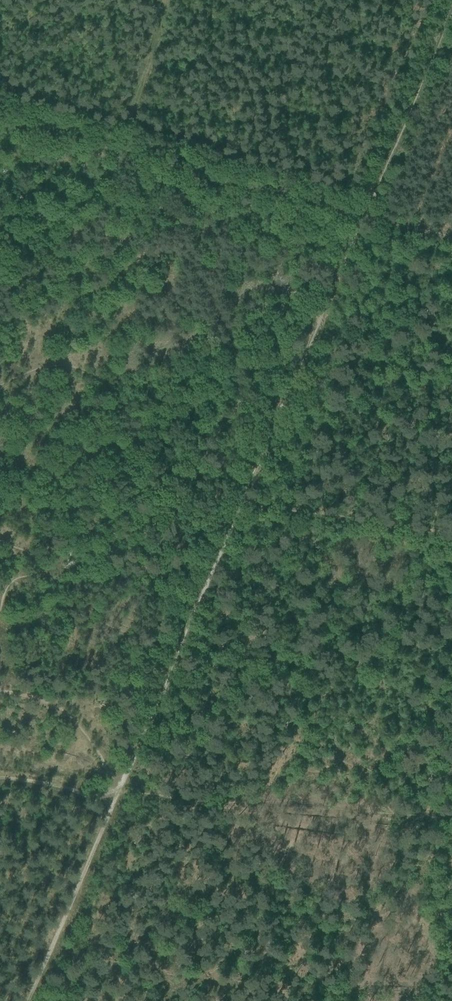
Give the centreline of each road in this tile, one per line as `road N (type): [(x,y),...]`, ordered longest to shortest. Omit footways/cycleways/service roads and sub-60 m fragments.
road 1 (track): [(365,216),(120,790)]
road 2 (track): [(451,818),(0,779)]
road 3 (track): [(365,216),(0,123)]
road 4 (track): [(120,790),(28,1000)]
road 5 (track): [(121,153),(168,0)]

